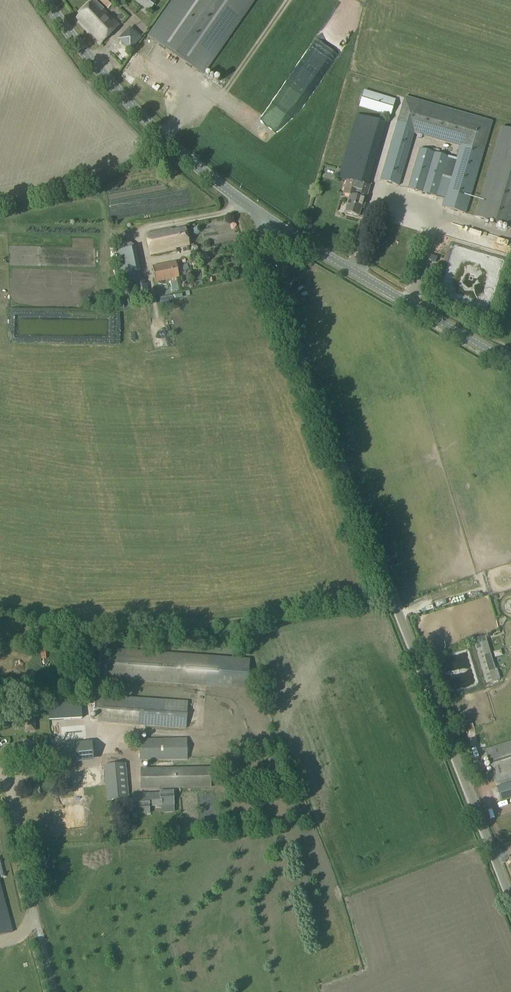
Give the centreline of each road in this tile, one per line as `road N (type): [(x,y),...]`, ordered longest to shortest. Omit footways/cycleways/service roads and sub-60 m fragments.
road 1 (unclassified): [(510,898),(260,252),(265,216)]
road 2 (tertiary): [(265,216),(172,147),(42,0)]
road 3 (tertiary): [(510,361),(265,216)]

